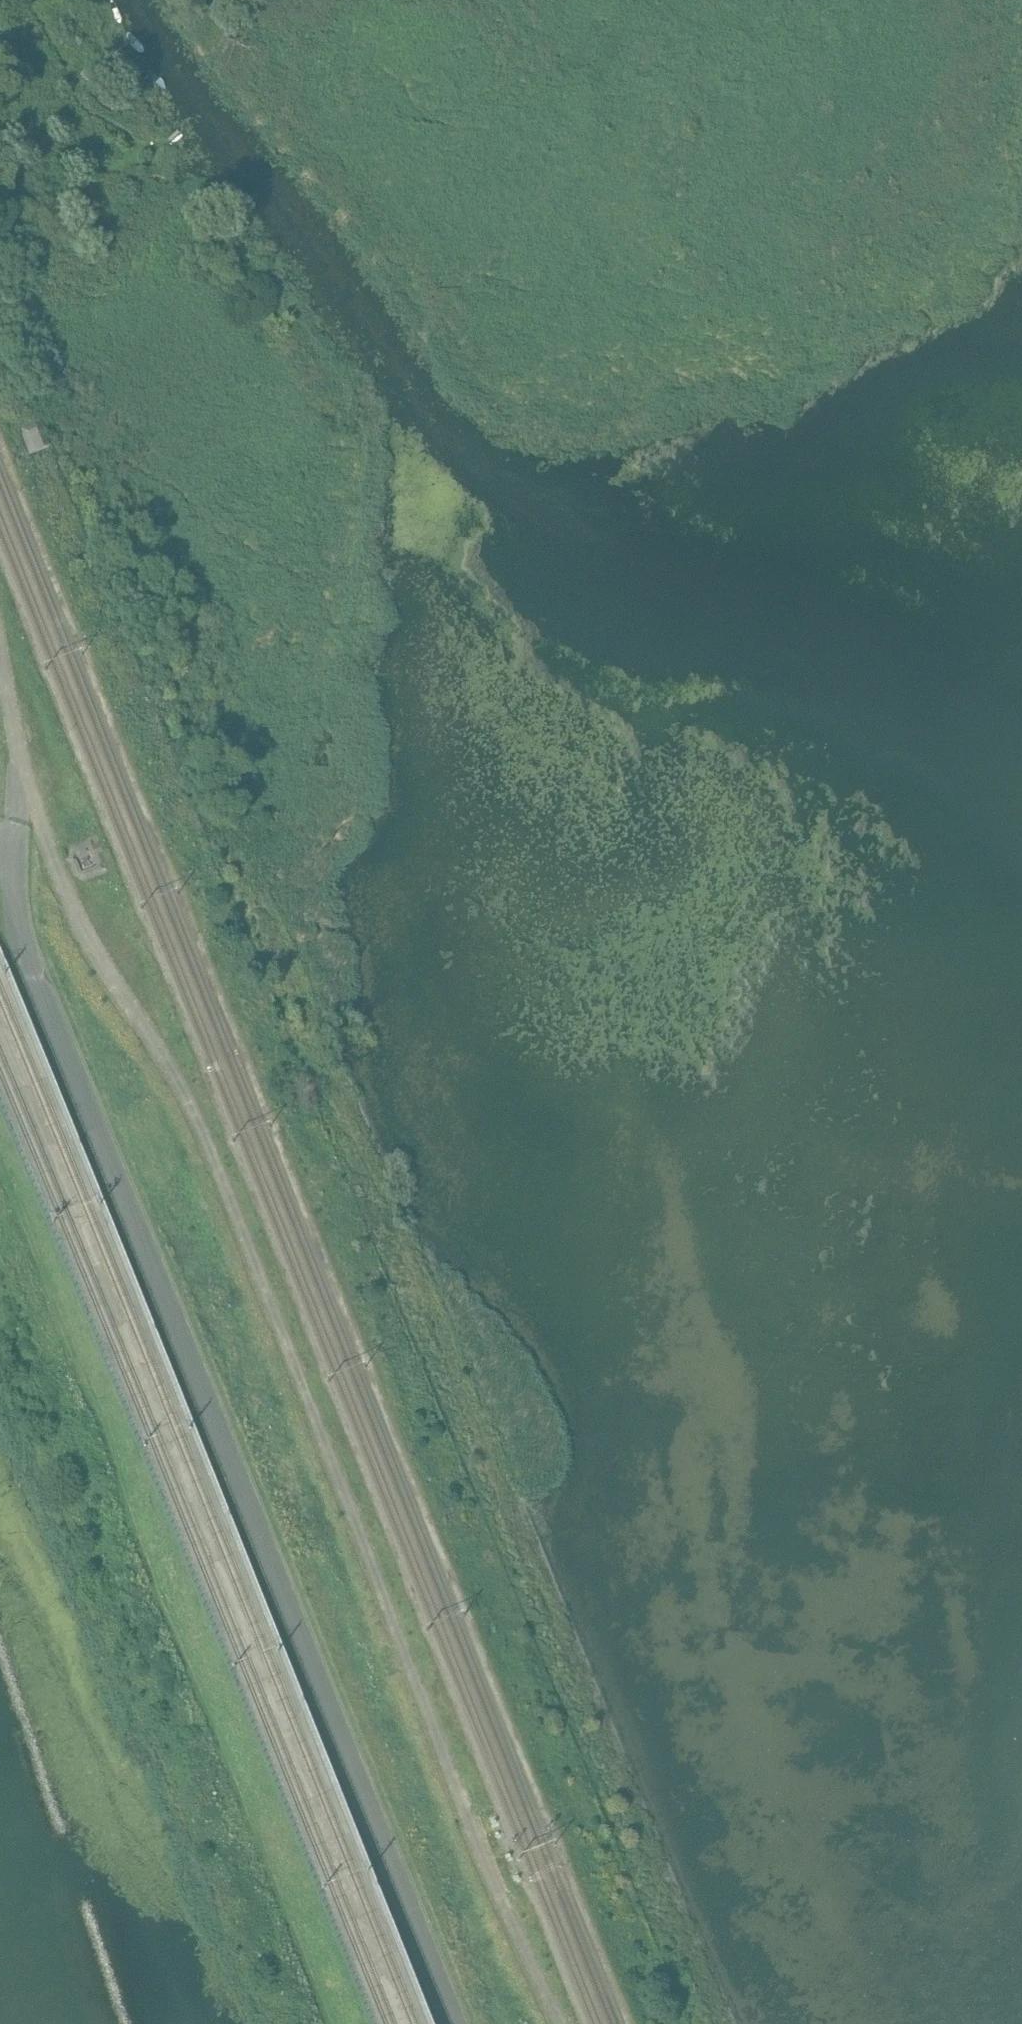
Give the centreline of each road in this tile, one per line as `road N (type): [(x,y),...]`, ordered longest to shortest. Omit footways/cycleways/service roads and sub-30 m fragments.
road 1 (track): [(0,1157),(330,2023)]

